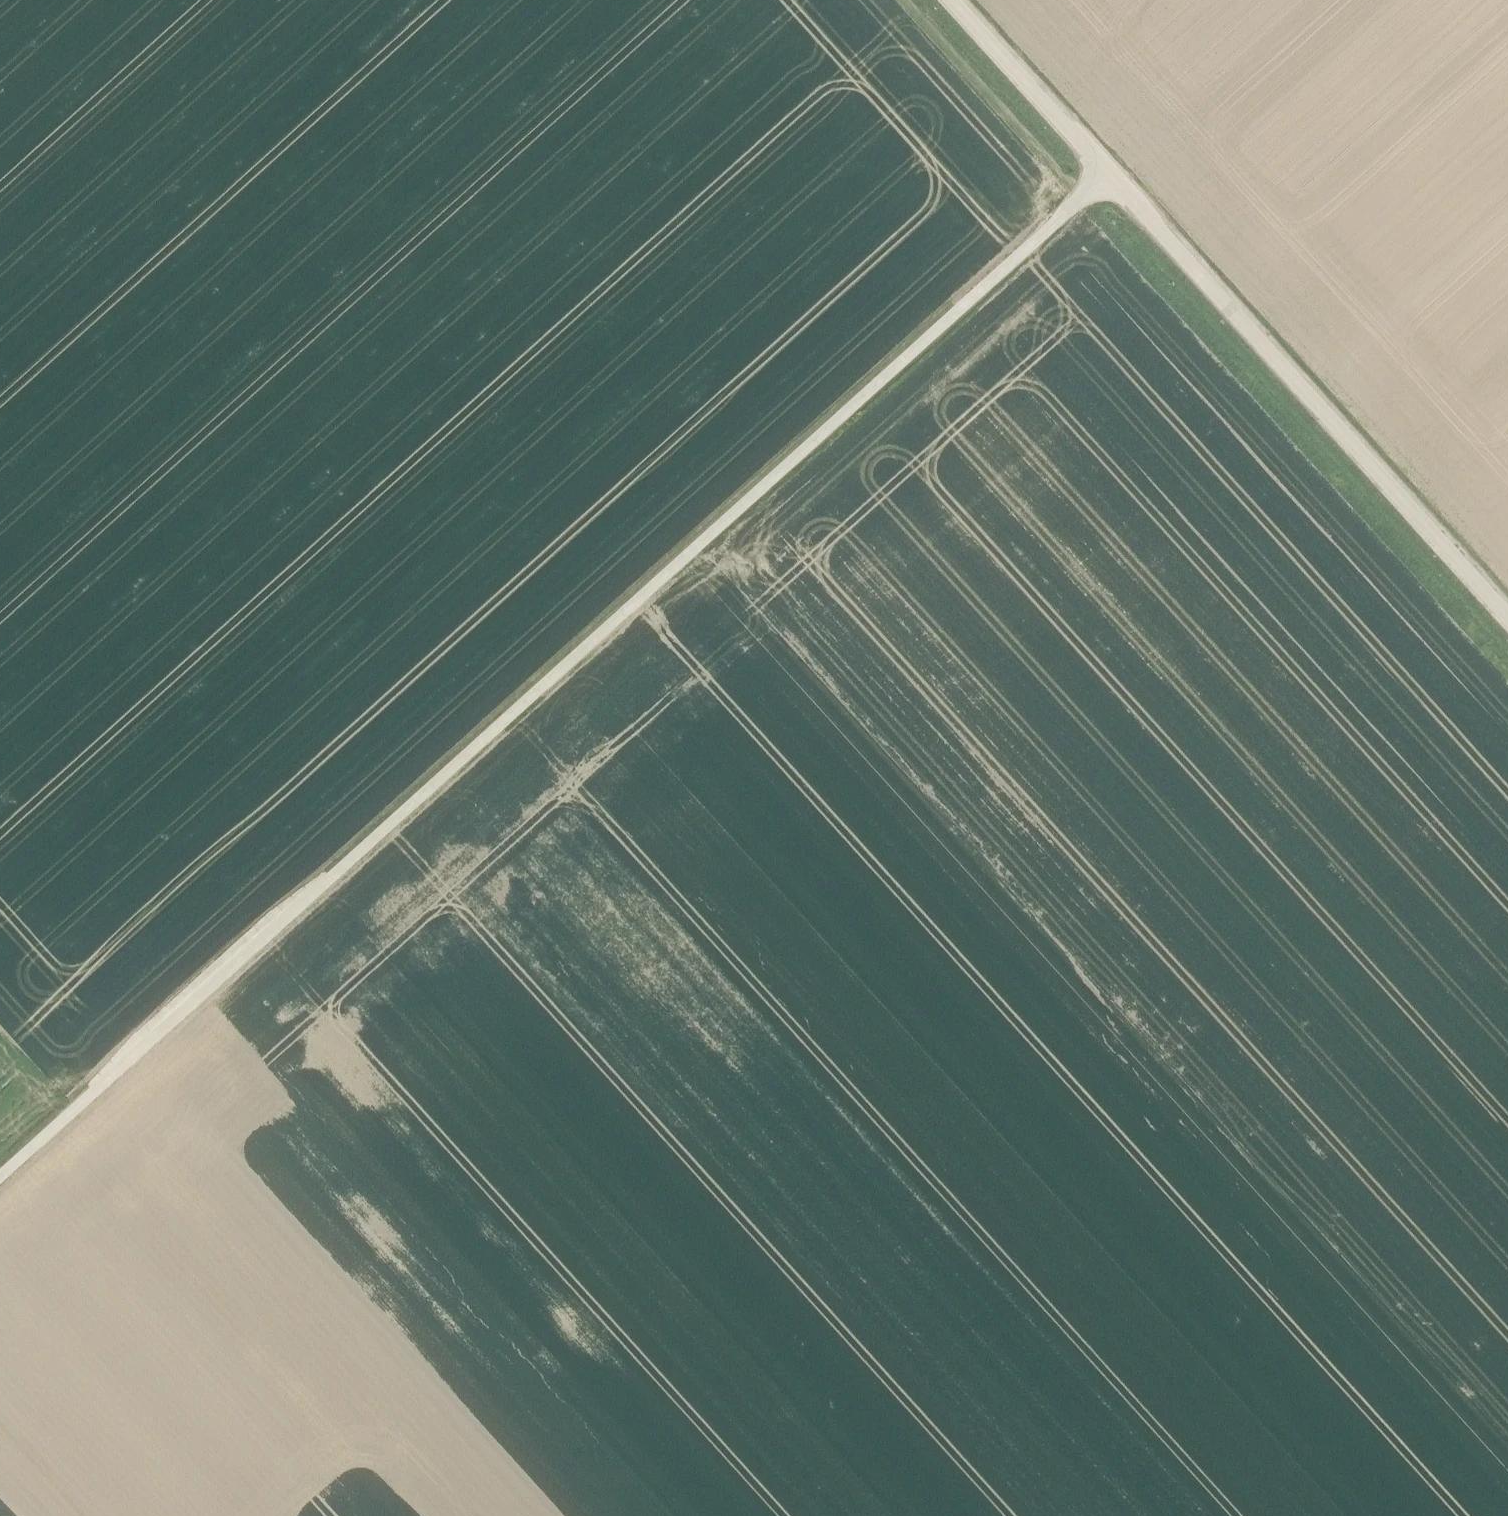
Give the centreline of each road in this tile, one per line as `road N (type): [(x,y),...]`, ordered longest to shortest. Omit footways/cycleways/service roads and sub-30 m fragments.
road 1 (tertiary): [(1507,618),(951,0)]

